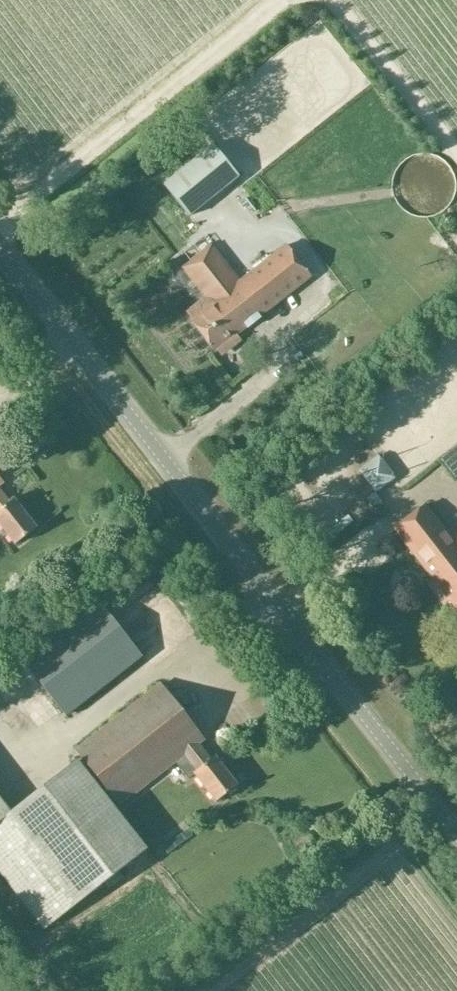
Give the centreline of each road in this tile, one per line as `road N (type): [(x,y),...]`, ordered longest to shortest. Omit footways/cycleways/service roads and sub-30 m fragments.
road 1 (tertiary): [(456,834),(0,249)]

